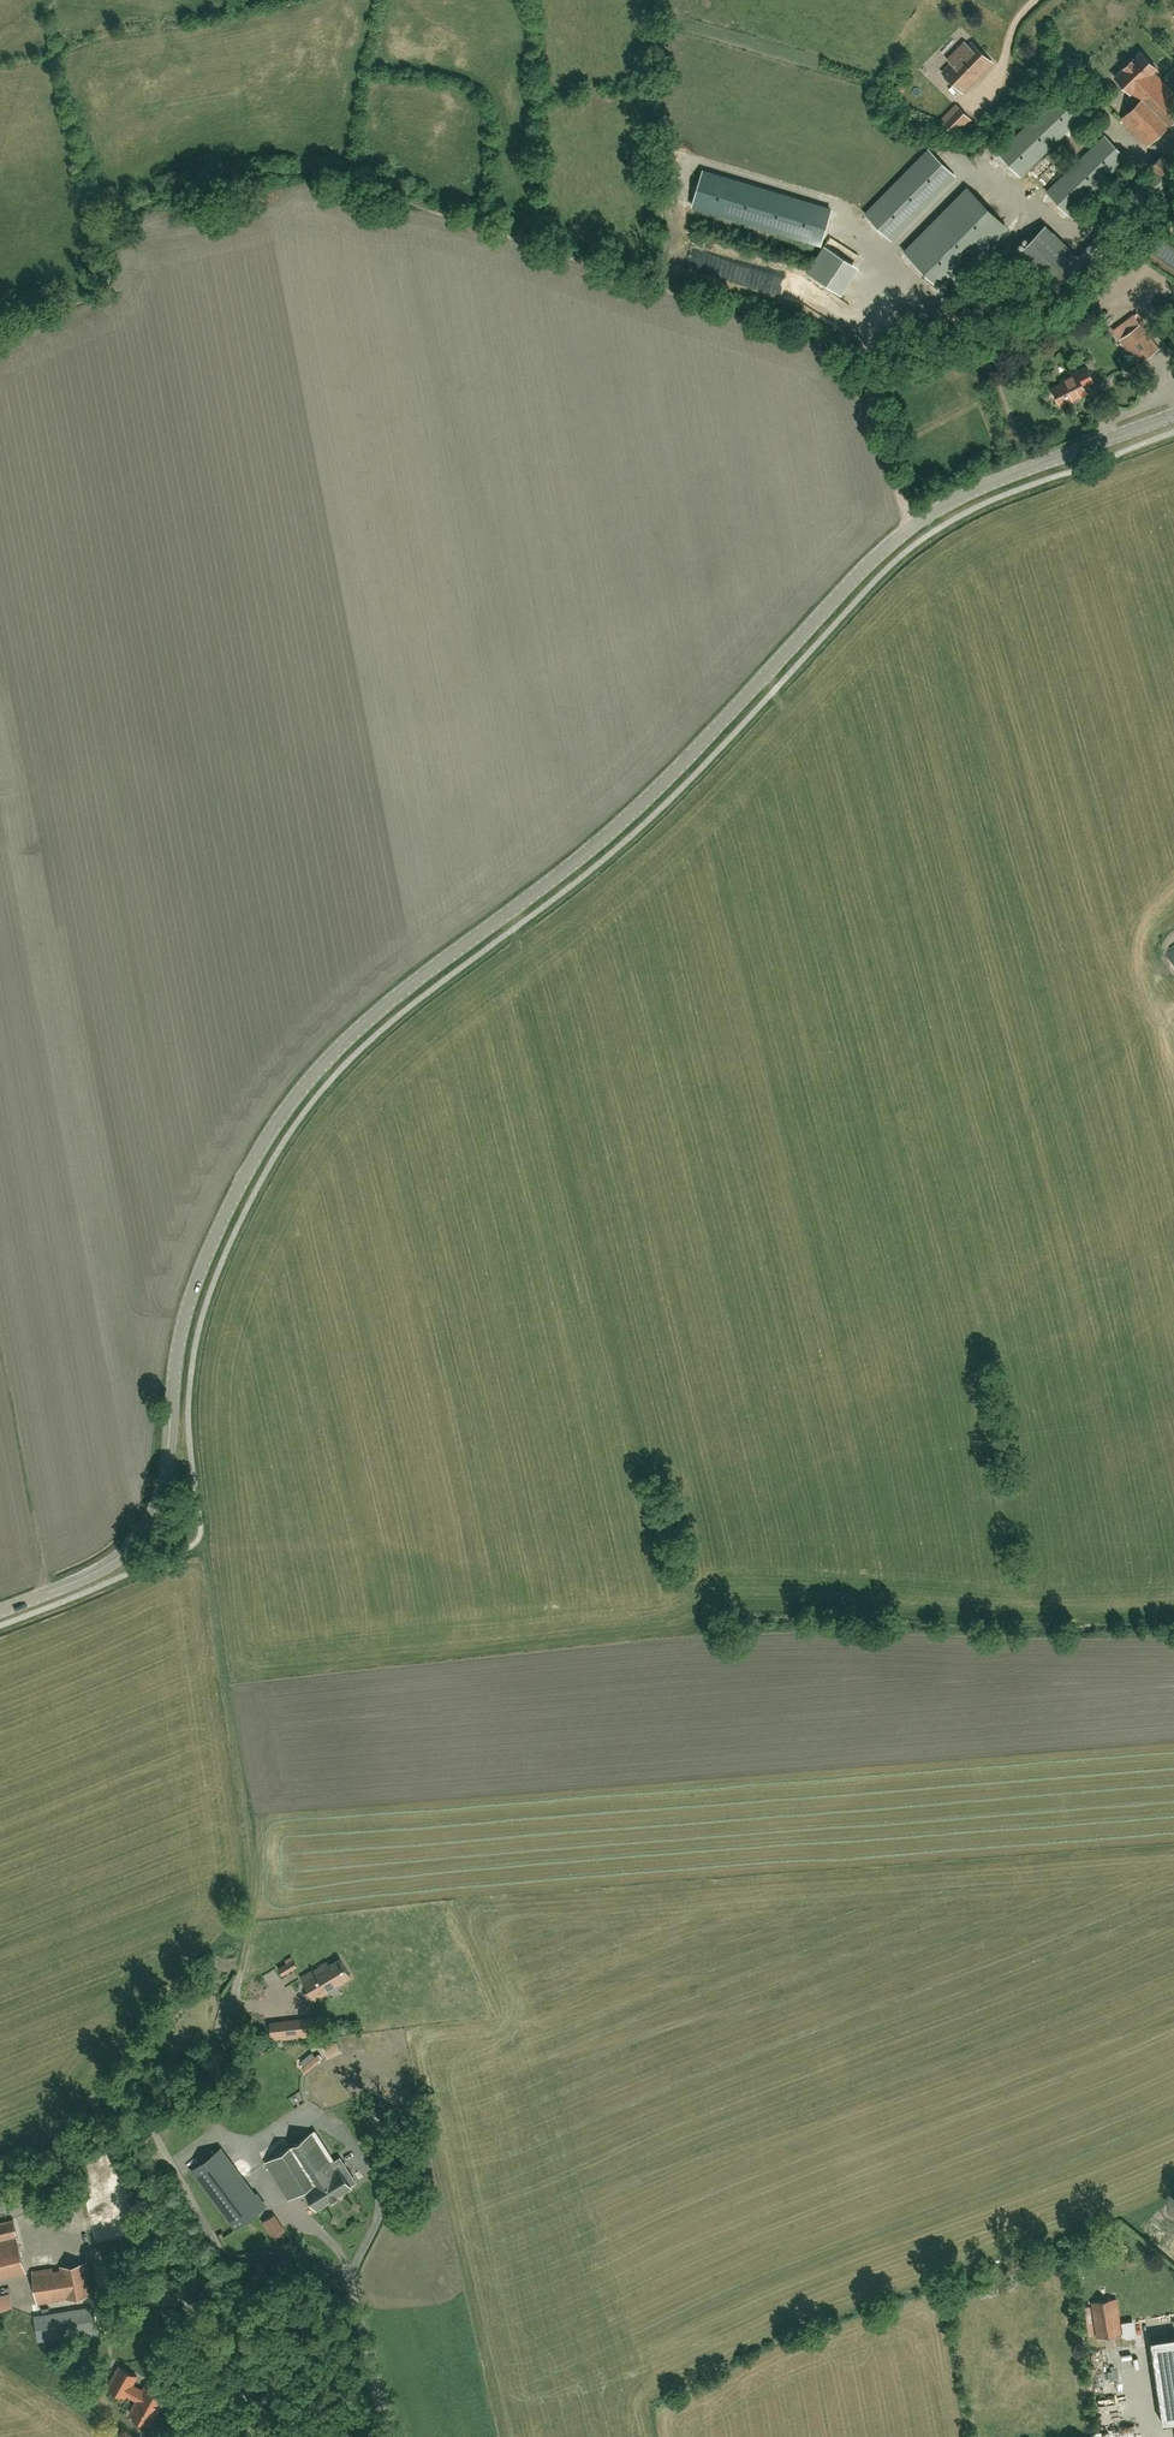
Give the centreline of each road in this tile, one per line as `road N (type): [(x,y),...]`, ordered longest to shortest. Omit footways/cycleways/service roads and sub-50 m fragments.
road 1 (tertiary): [(0,1611),(114,1562),(158,1515),(170,1477),(179,1342),(214,1238),(290,1106),(352,1035),(624,822),(915,524),(1001,480),(1173,415)]

